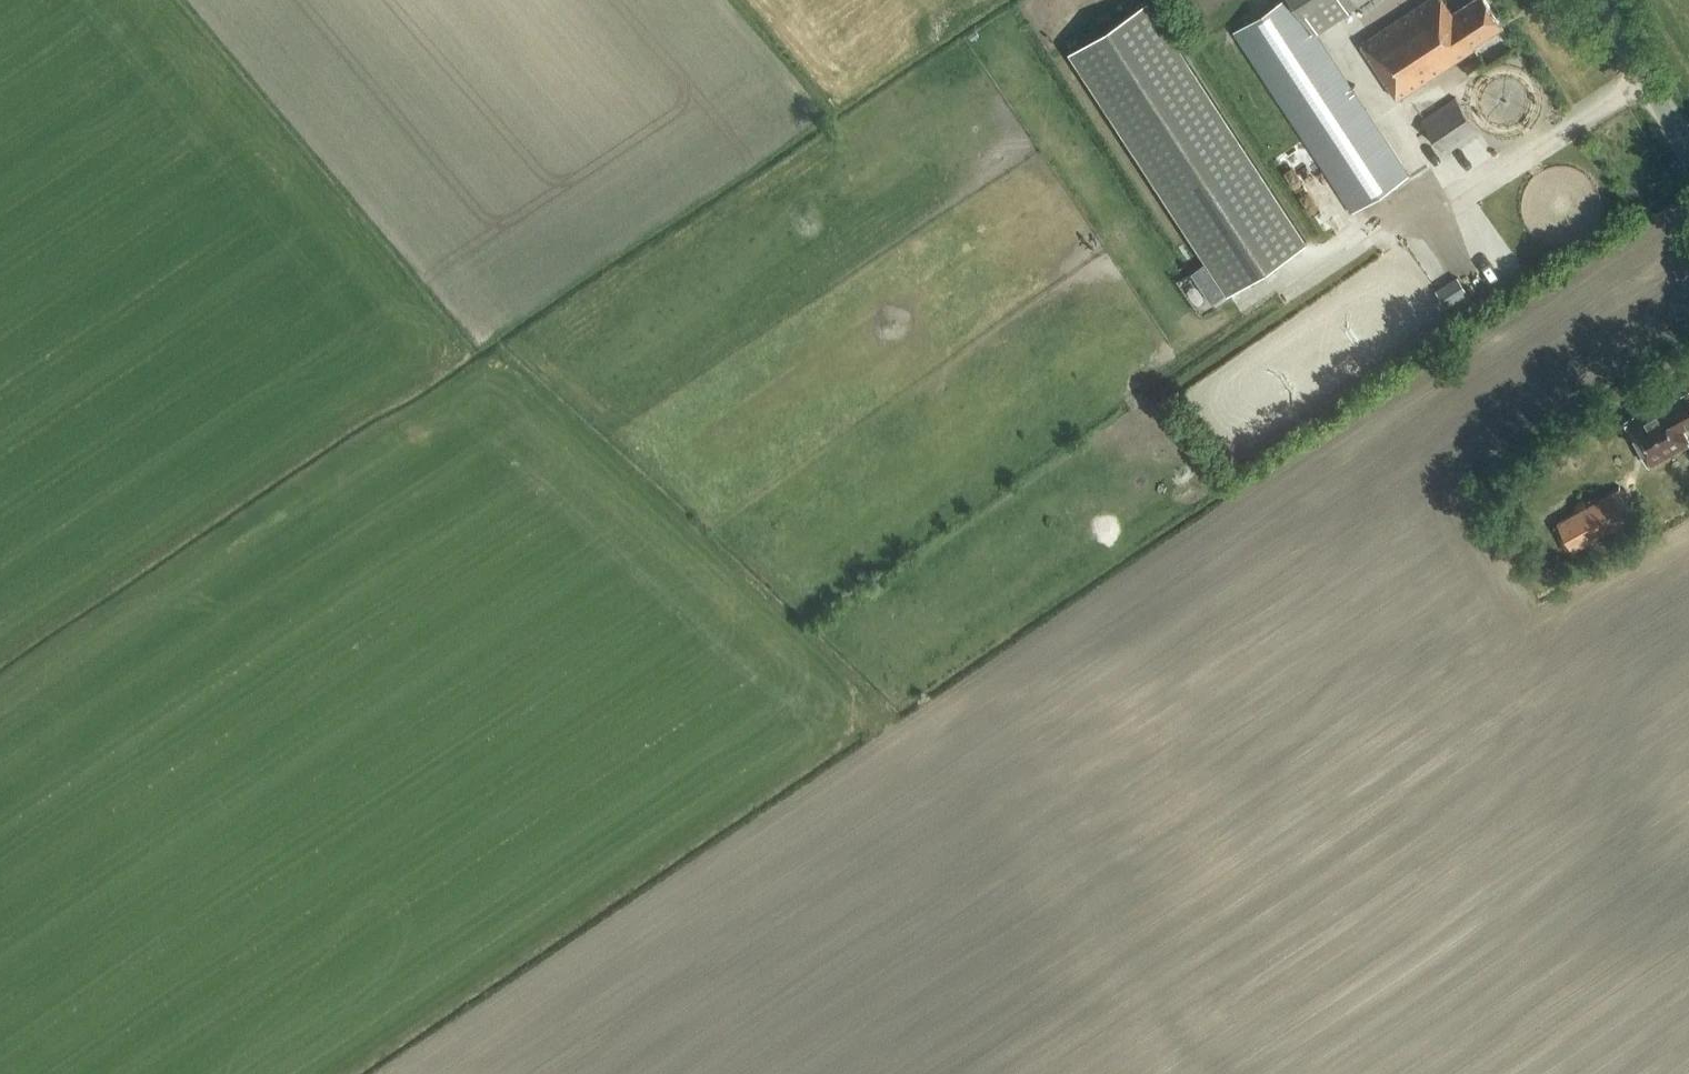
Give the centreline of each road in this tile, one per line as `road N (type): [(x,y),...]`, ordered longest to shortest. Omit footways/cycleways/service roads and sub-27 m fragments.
road 1 (tertiary): [(1688,151),(1604,0)]

